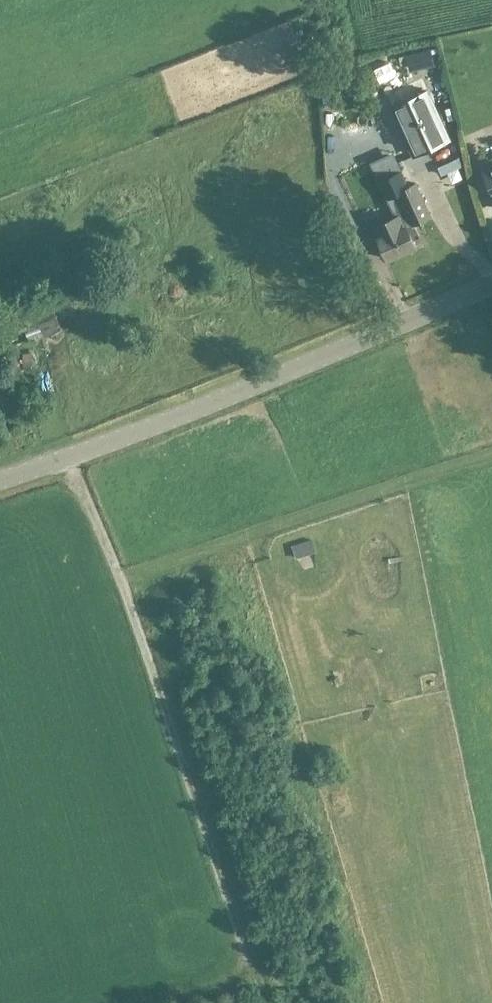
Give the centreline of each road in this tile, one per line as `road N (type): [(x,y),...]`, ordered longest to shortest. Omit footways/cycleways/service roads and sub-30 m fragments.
road 1 (track): [(131,1002),(238,975),(249,963),(122,580),(67,456)]
road 2 (tertiary): [(0,480),(256,386),(491,286)]

